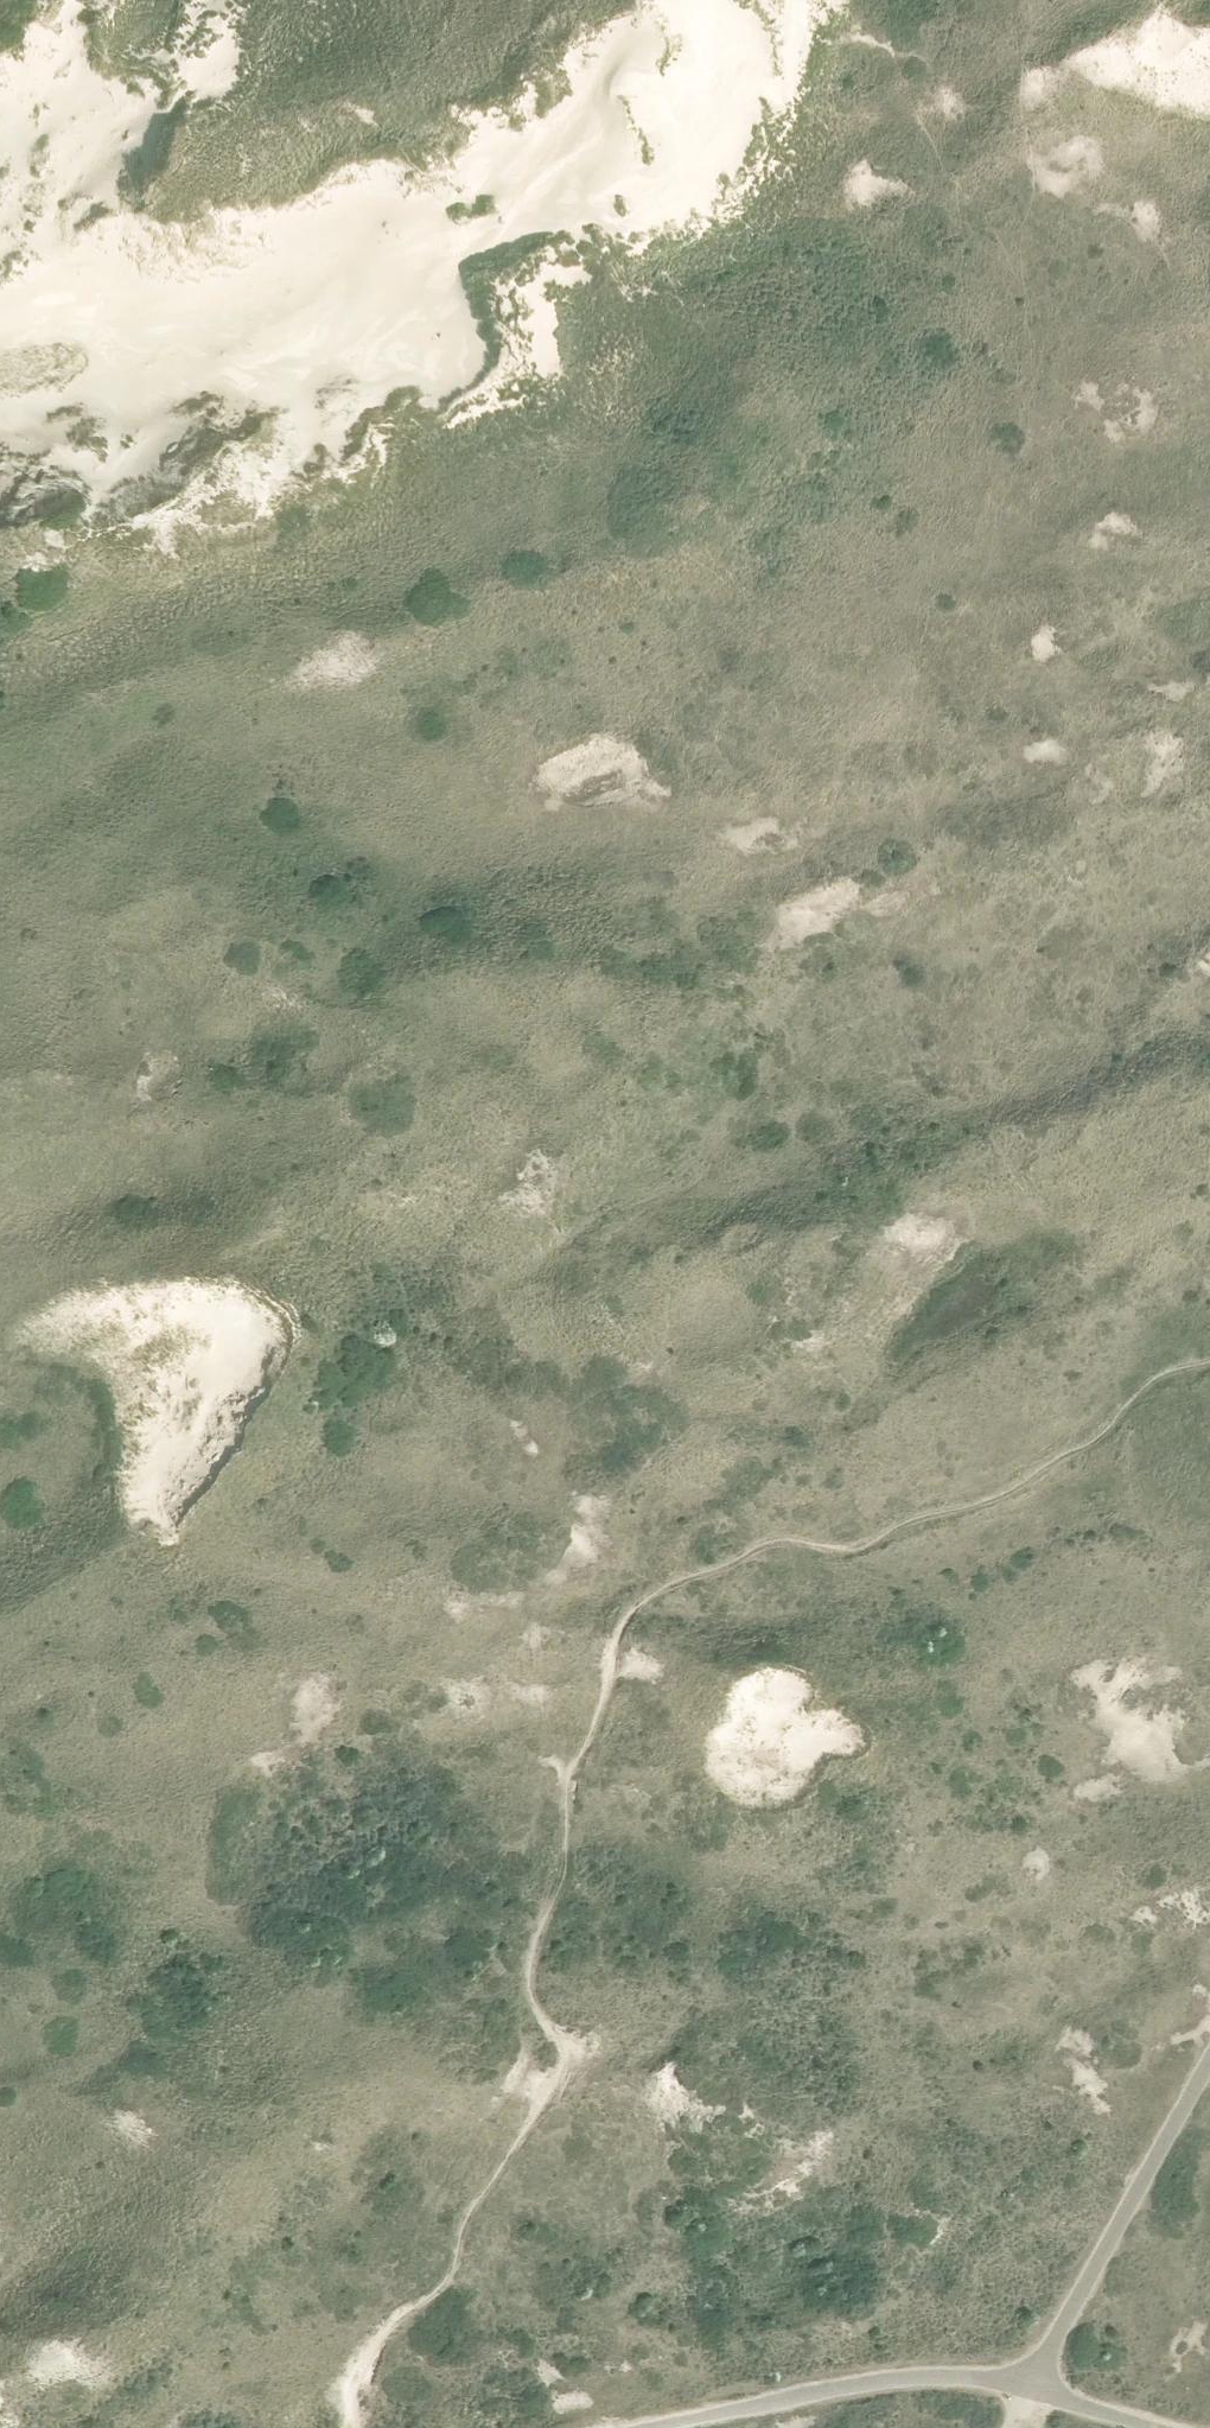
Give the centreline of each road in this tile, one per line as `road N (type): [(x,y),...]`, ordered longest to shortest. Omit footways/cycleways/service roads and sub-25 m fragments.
road 1 (unclassified): [(645,2427),(943,2375),(1029,2384)]
road 2 (unclassified): [(1170,2427),(1029,2384)]

